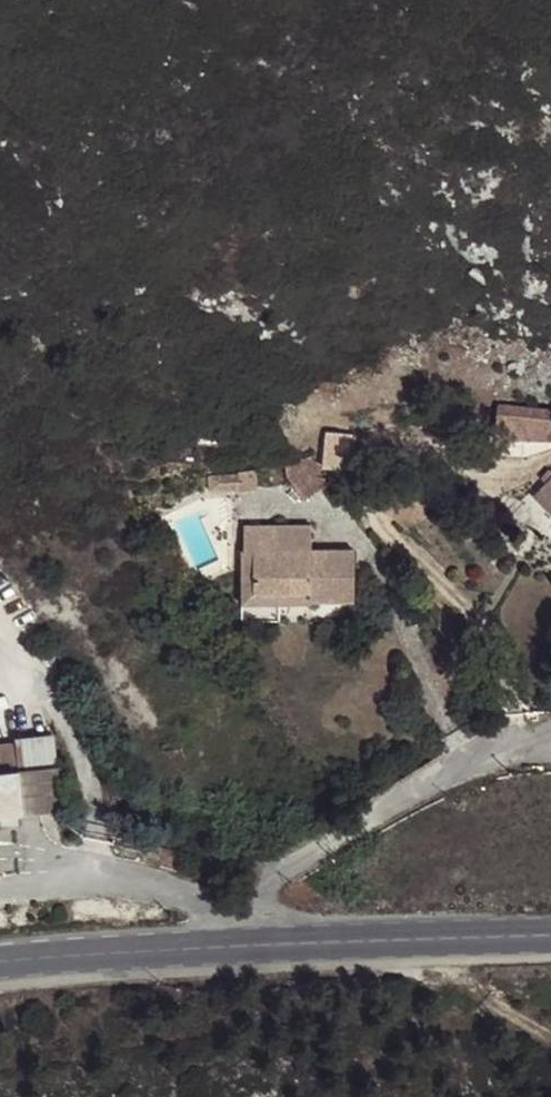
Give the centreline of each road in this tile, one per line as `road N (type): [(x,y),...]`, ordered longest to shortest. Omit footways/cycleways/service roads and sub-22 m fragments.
road 1 (secondary): [(550,936),(0,964)]
road 2 (residential): [(541,737),(337,840),(235,915)]
road 3 (track): [(437,942),(462,978),(550,1038)]

